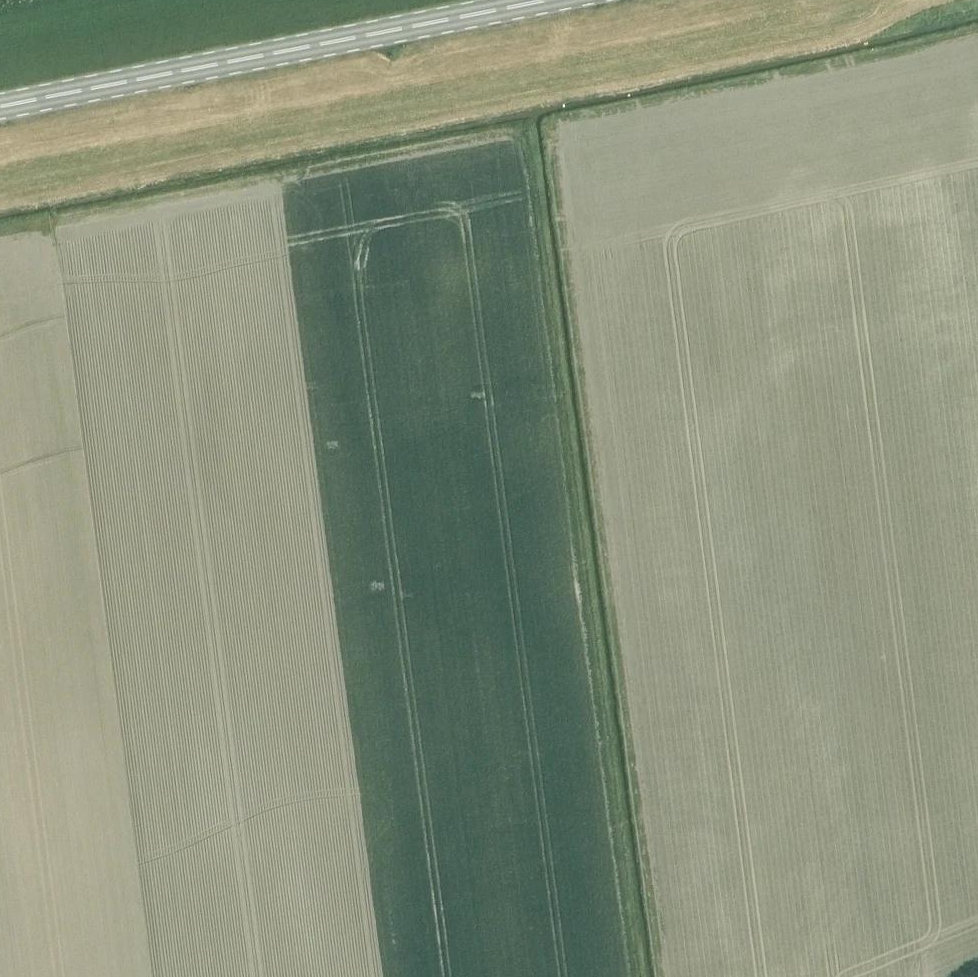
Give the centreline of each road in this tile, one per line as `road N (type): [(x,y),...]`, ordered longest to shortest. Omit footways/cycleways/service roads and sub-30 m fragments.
road 1 (secondary): [(0,108),(548,0)]

